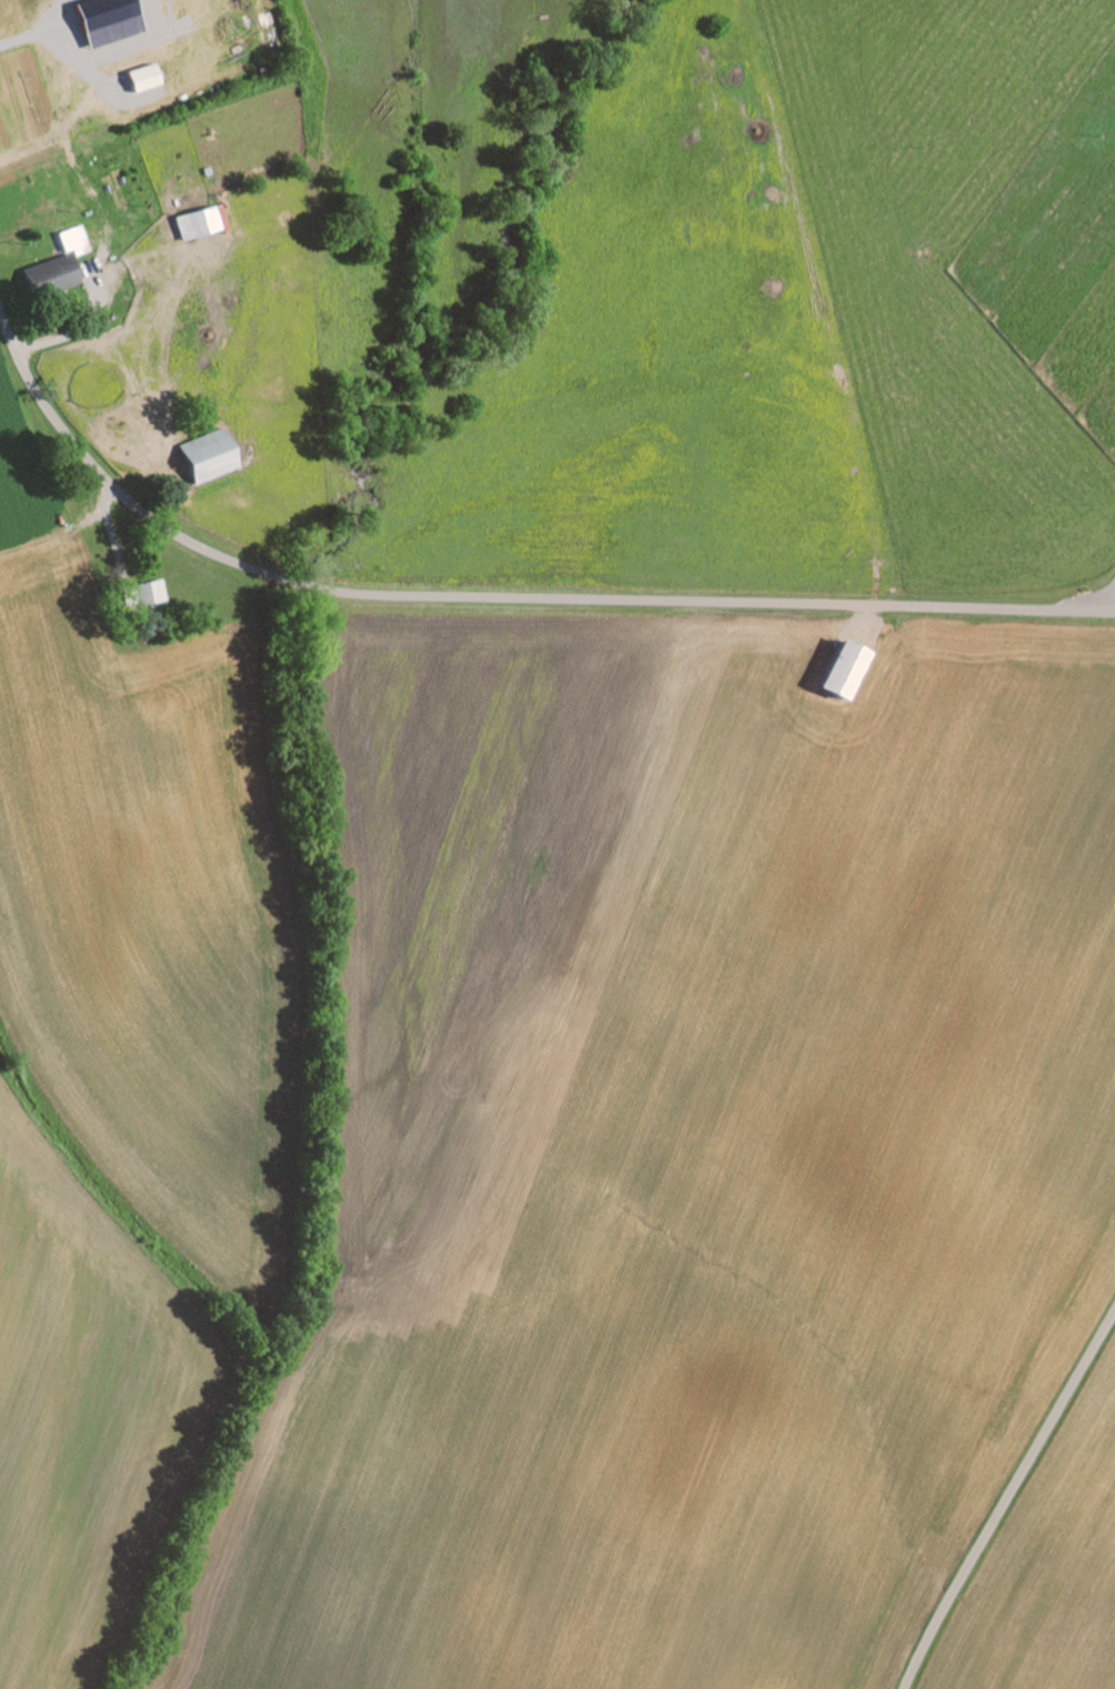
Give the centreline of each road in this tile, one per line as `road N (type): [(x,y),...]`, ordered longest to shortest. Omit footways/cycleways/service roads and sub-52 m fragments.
road 1 (residential): [(1114,614),(391,596),(294,583),(184,539),(117,489),(41,399),(0,310)]
road 2 (residential): [(906,1688),(1114,1312)]

